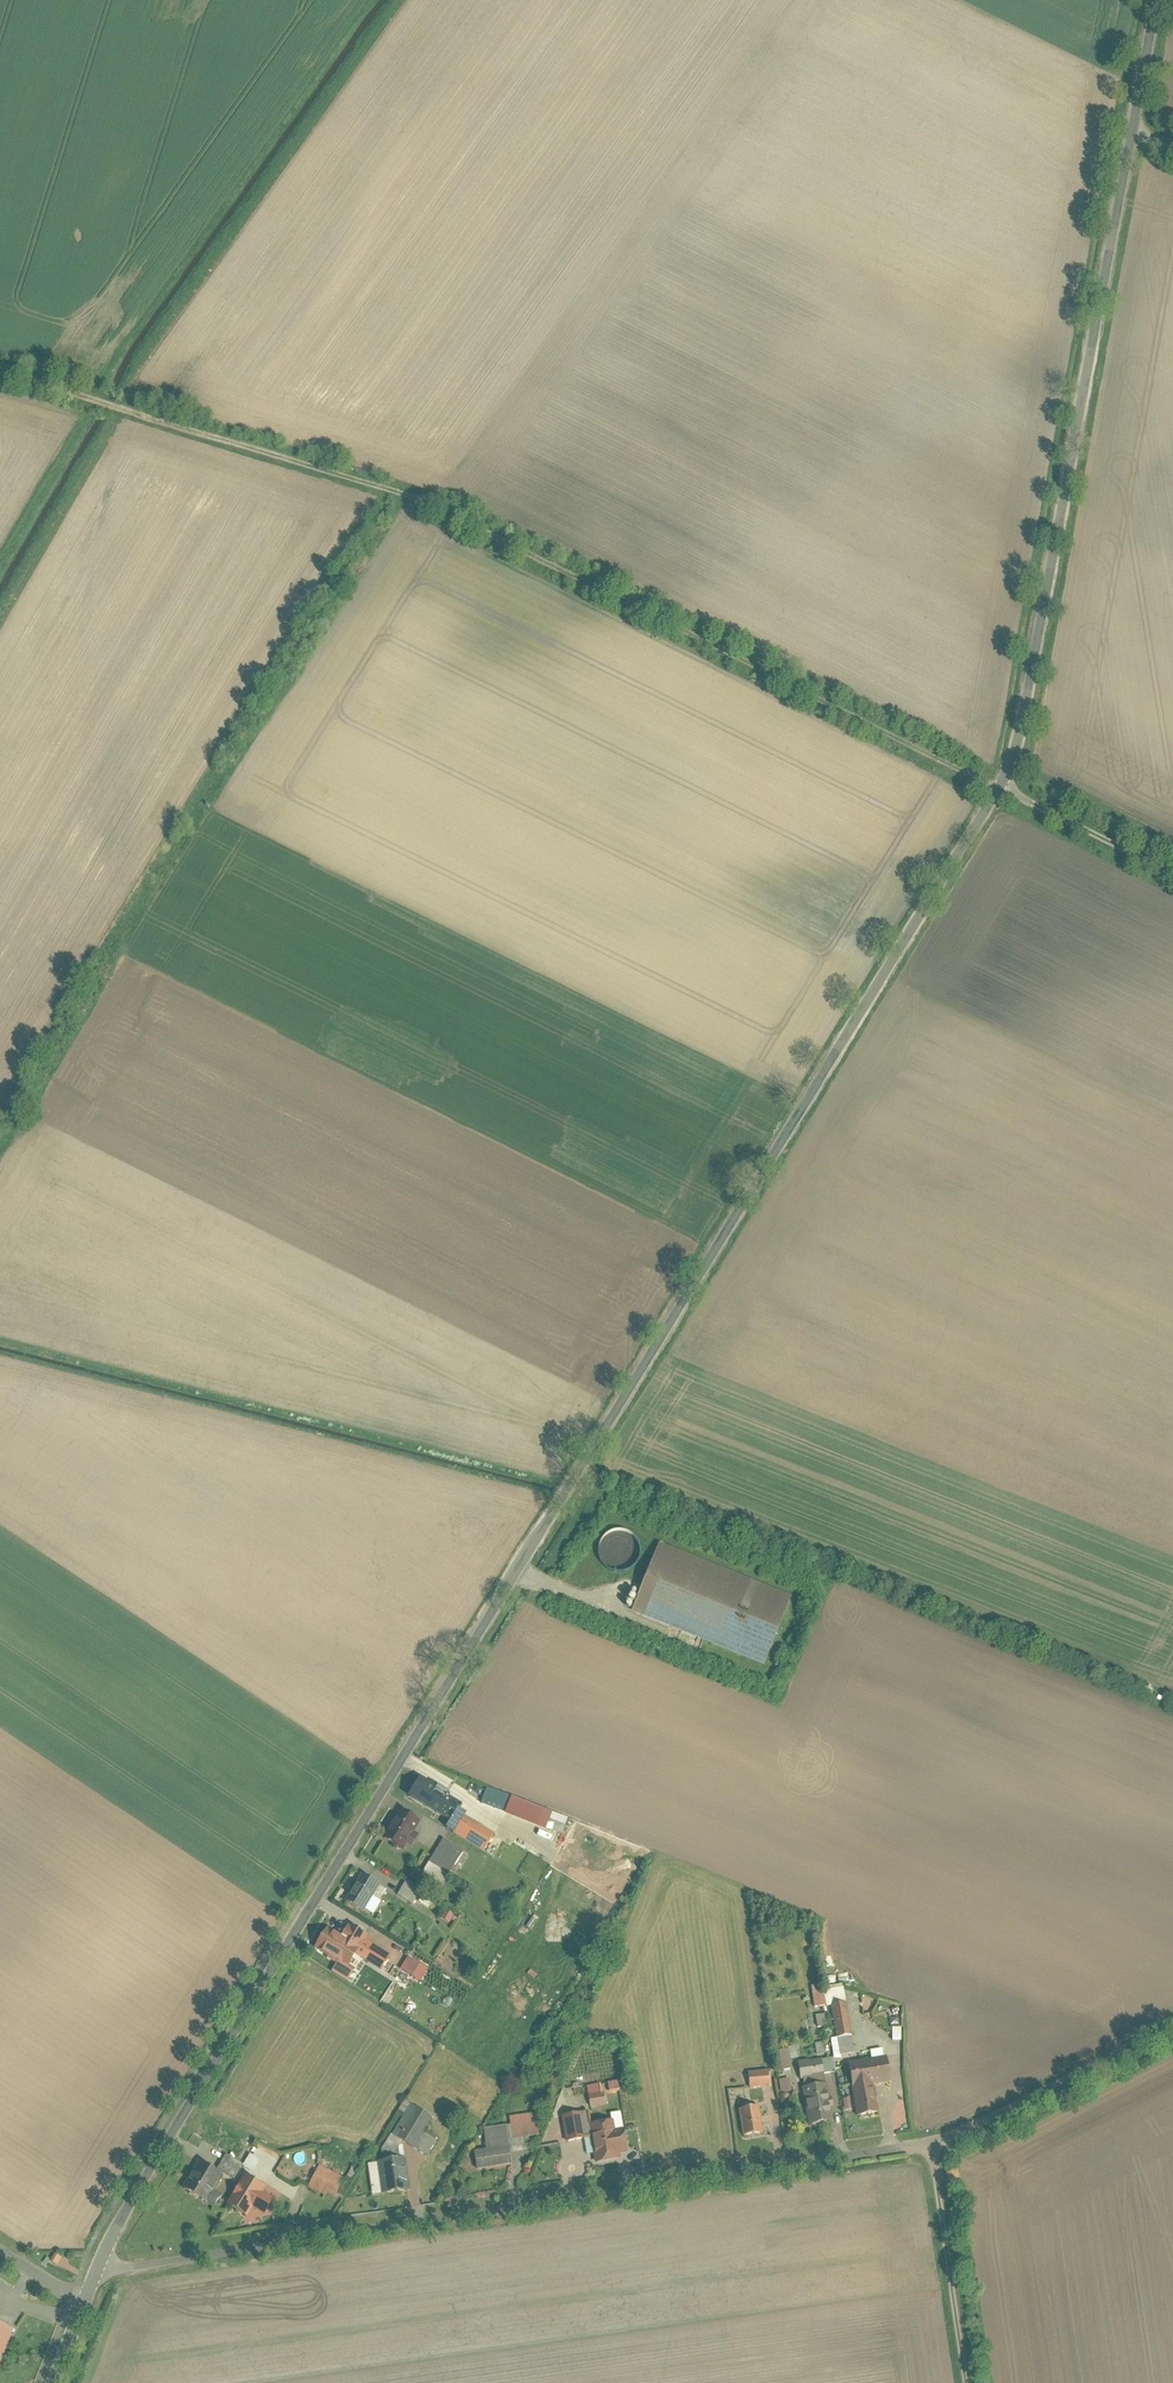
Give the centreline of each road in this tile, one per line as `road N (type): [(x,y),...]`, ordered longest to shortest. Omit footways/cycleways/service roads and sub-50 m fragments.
road 1 (tertiary): [(95,2273),(1001,791),(1157,0)]
road 2 (track): [(0,371),(417,498),(1172,876)]
road 3 (unclassified): [(934,2147),(95,2273)]
road 4 (unclassified): [(1172,2028),(934,2147)]
road 5 (unclassified): [(934,2147),(969,2382)]

